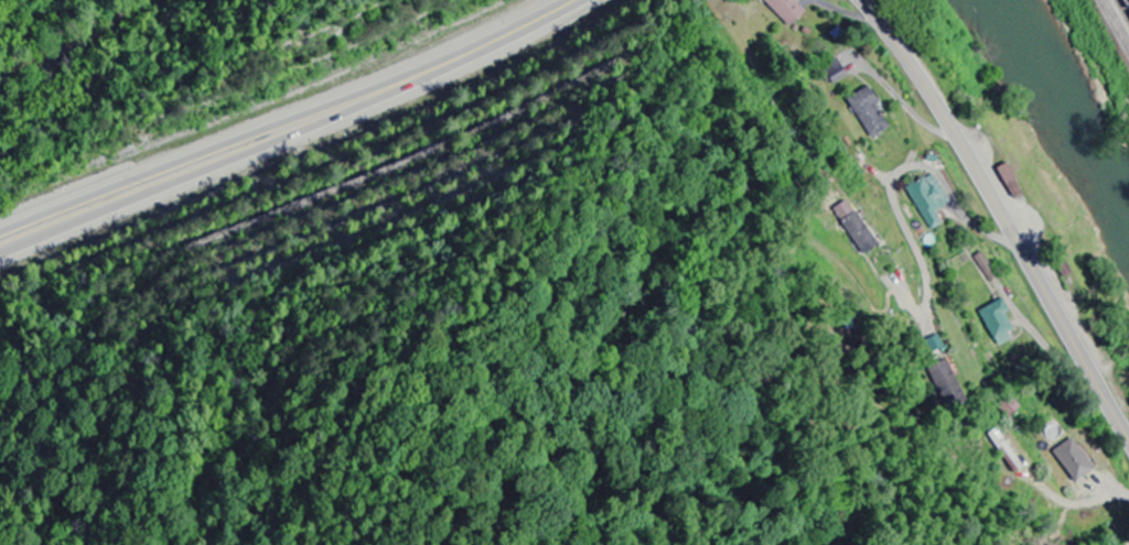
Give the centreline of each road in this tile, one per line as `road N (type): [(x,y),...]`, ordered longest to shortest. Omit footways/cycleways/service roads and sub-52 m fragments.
road 1 (trunk): [(0,241),(311,120),(579,0)]
road 2 (primary): [(864,0),(957,132),(1128,431)]
road 3 (residential): [(1021,243),(970,222),(927,170),(905,171),(894,190)]

